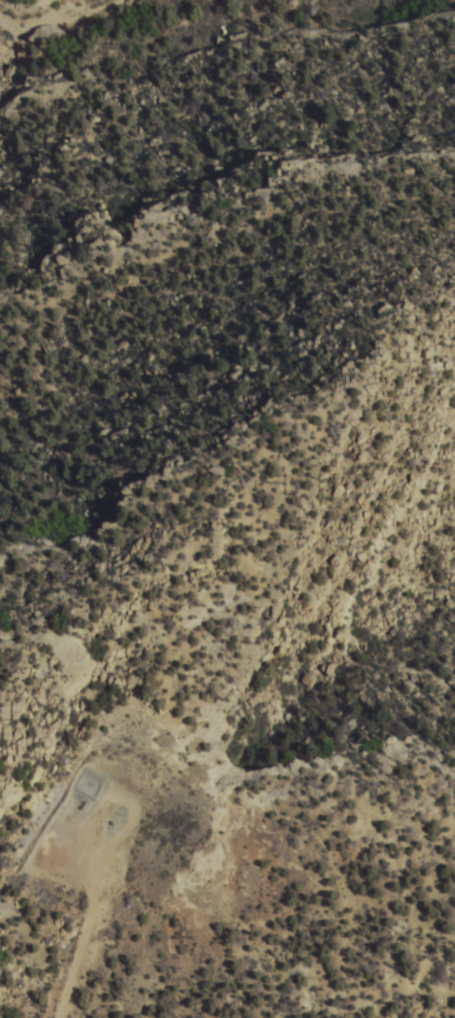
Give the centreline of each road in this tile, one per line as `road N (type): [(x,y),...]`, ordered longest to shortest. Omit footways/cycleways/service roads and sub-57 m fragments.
road 1 (residential): [(101,889),(73,1017)]

